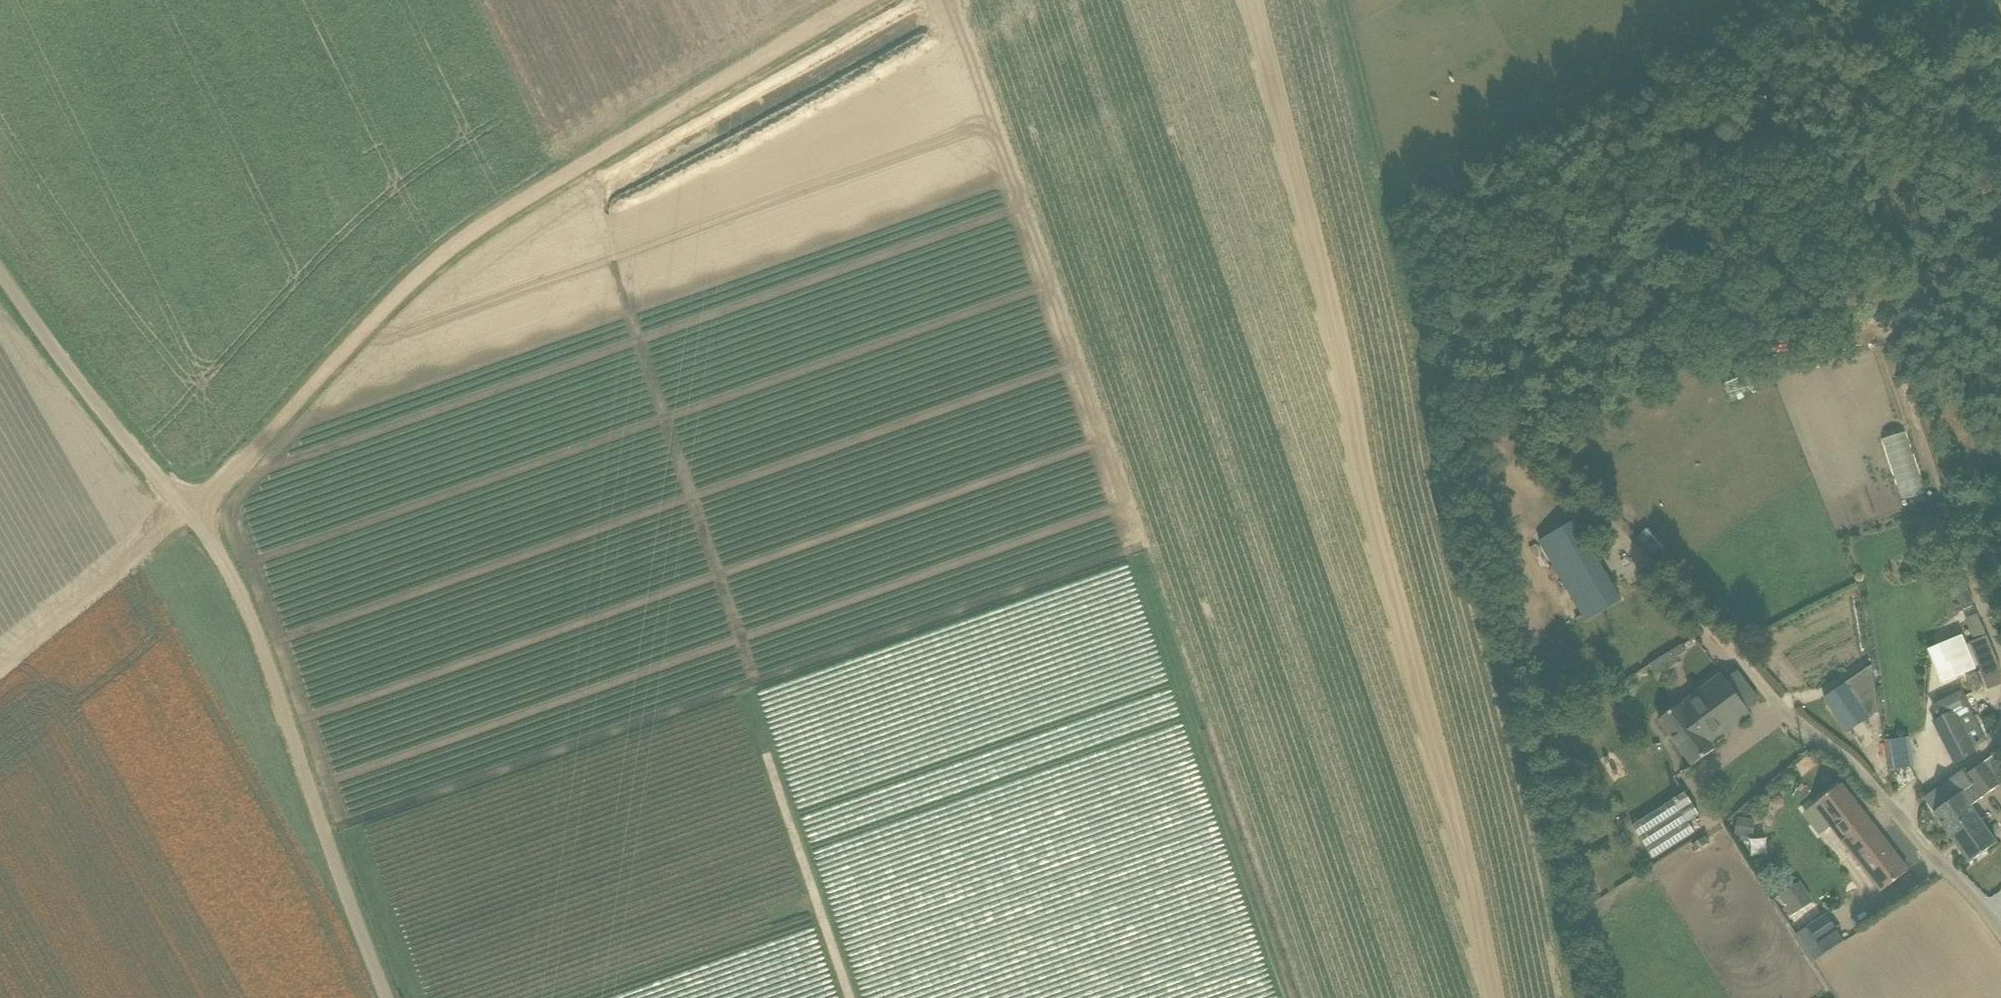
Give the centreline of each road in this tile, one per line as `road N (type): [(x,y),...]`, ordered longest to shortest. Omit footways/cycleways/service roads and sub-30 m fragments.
road 1 (track): [(866,0),(485,227),(387,303),(190,515),(0,670)]
road 2 (track): [(1339,0),(1578,997)]
road 3 (unclassified): [(390,997),(329,853),(250,613),(220,552),(85,390),(0,269)]
road 4 (track): [(1406,277),(1543,455),(1712,627)]
road 5 (track): [(851,997),(748,699)]

